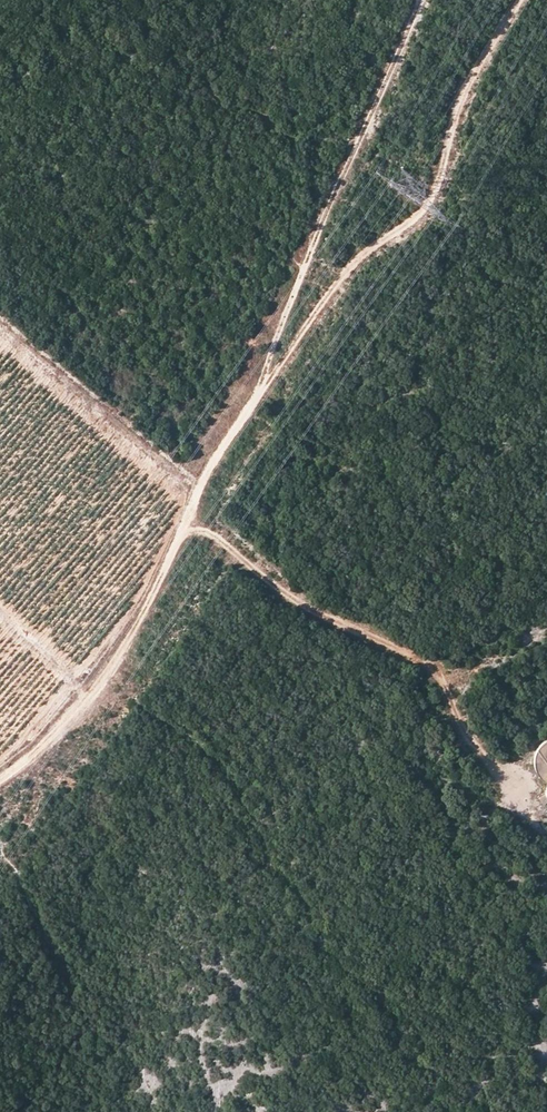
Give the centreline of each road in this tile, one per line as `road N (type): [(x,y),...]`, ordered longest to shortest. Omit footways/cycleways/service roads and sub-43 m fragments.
road 1 (track): [(520,0),(460,95),(429,207),(359,255),(255,400),(203,485),(160,585),(99,692),(0,777)]
road 2 (track): [(189,515),(300,604),(439,668),(460,722),(518,793)]
road 3 (track): [(255,400),(302,265),(420,0)]

